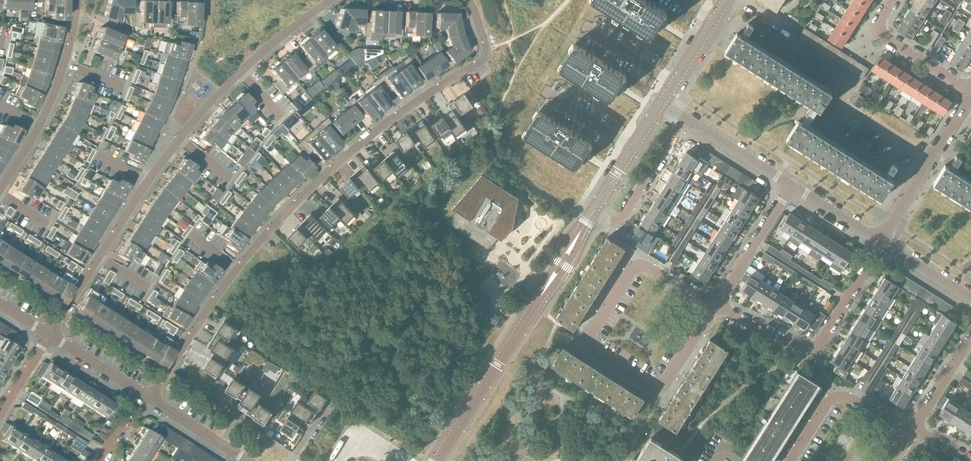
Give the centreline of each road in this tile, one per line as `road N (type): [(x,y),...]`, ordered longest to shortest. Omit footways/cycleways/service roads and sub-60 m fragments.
road 1 (residential): [(149,400),(288,208),(378,129),(485,59)]
road 2 (residential): [(50,337),(182,141),(244,69),(337,0)]
road 3 (tertiary): [(436,460),(595,209)]
road 4 (residential): [(0,190),(45,116),(81,0)]
road 5 (residential): [(929,159),(839,104),(853,82),(796,45)]
road 6 (residential): [(715,303),(811,348),(864,272)]
road 7 (residential): [(589,342),(659,386),(715,303)]
road 8 (residential): [(715,303),(639,266),(589,342)]
road 9 (residential): [(595,209),(620,220),(685,118)]
road 10 (residential): [(970,92),(881,35),(878,21),(891,0)]
road 11 (residential): [(715,303),(791,185)]
road 12 (residential): [(791,185),(685,118)]
road 13 (tertiary): [(595,209),(662,103)]

